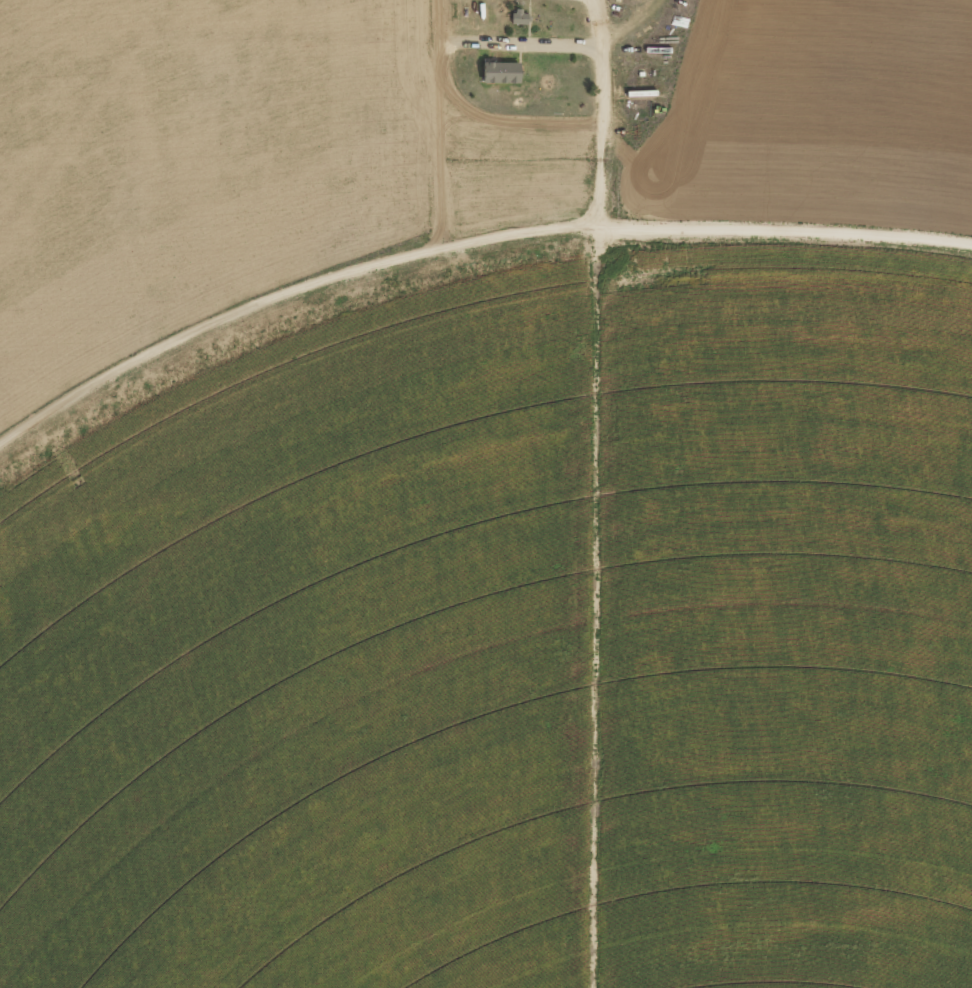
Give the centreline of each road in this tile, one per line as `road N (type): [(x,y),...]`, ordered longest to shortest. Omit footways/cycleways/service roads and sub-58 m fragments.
road 1 (track): [(971,244),(599,225)]

